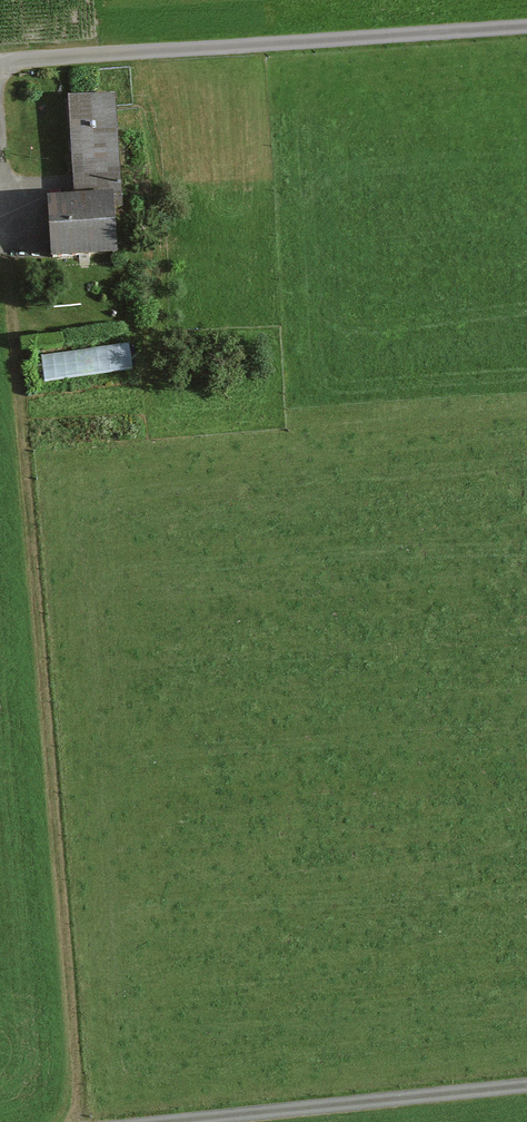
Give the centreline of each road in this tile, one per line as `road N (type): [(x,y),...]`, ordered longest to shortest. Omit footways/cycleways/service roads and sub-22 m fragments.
road 1 (track): [(82,1121),(0,213)]
road 2 (track): [(0,63),(526,26)]
road 3 (track): [(174,1121),(526,1085)]

